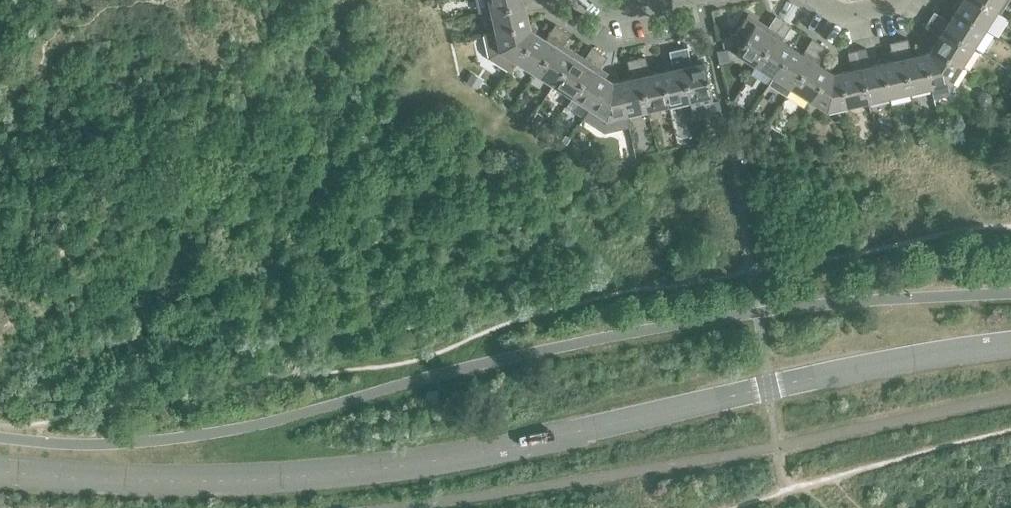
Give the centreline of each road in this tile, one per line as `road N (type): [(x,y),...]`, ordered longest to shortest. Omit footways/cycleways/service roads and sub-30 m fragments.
road 1 (tertiary): [(1010,342),(377,470),(147,482),(0,475)]

